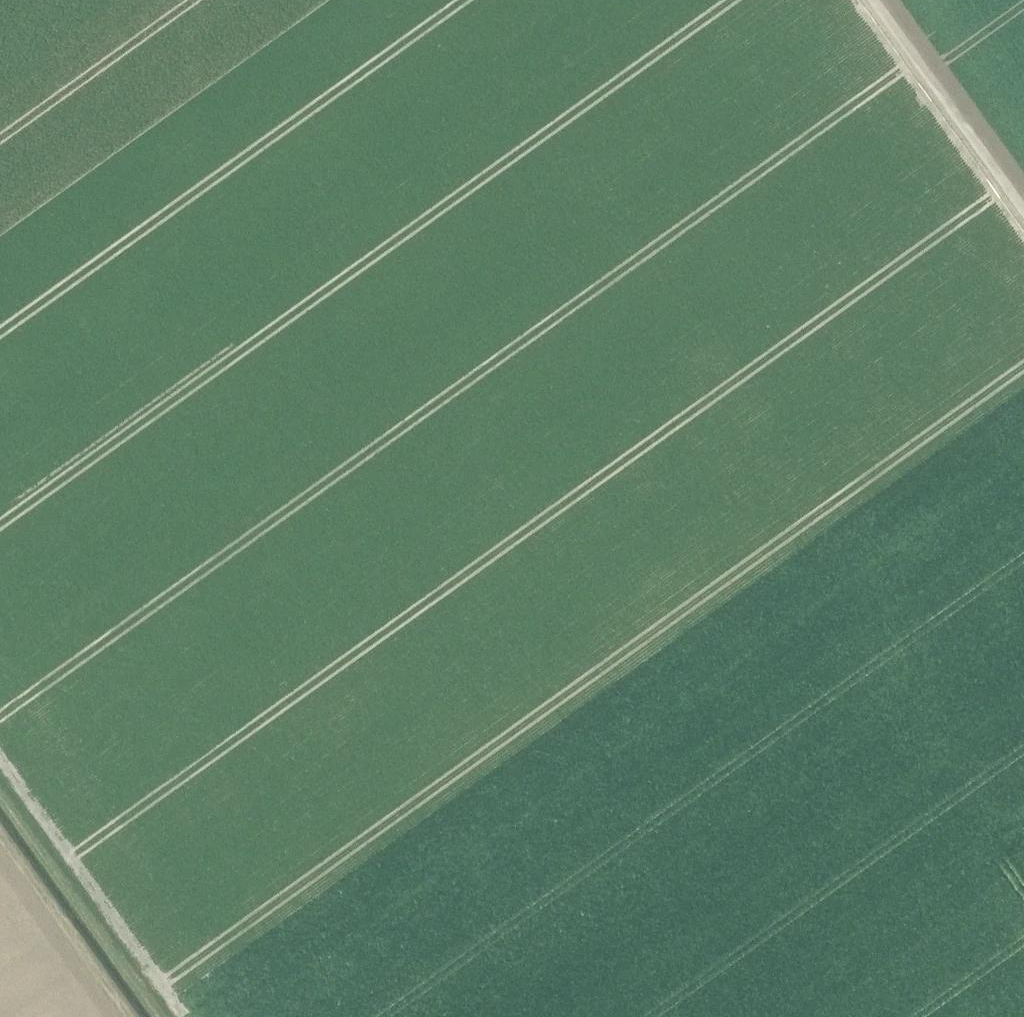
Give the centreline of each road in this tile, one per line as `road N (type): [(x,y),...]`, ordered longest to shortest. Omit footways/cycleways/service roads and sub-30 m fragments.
road 1 (track): [(872,0),(1023,212)]

